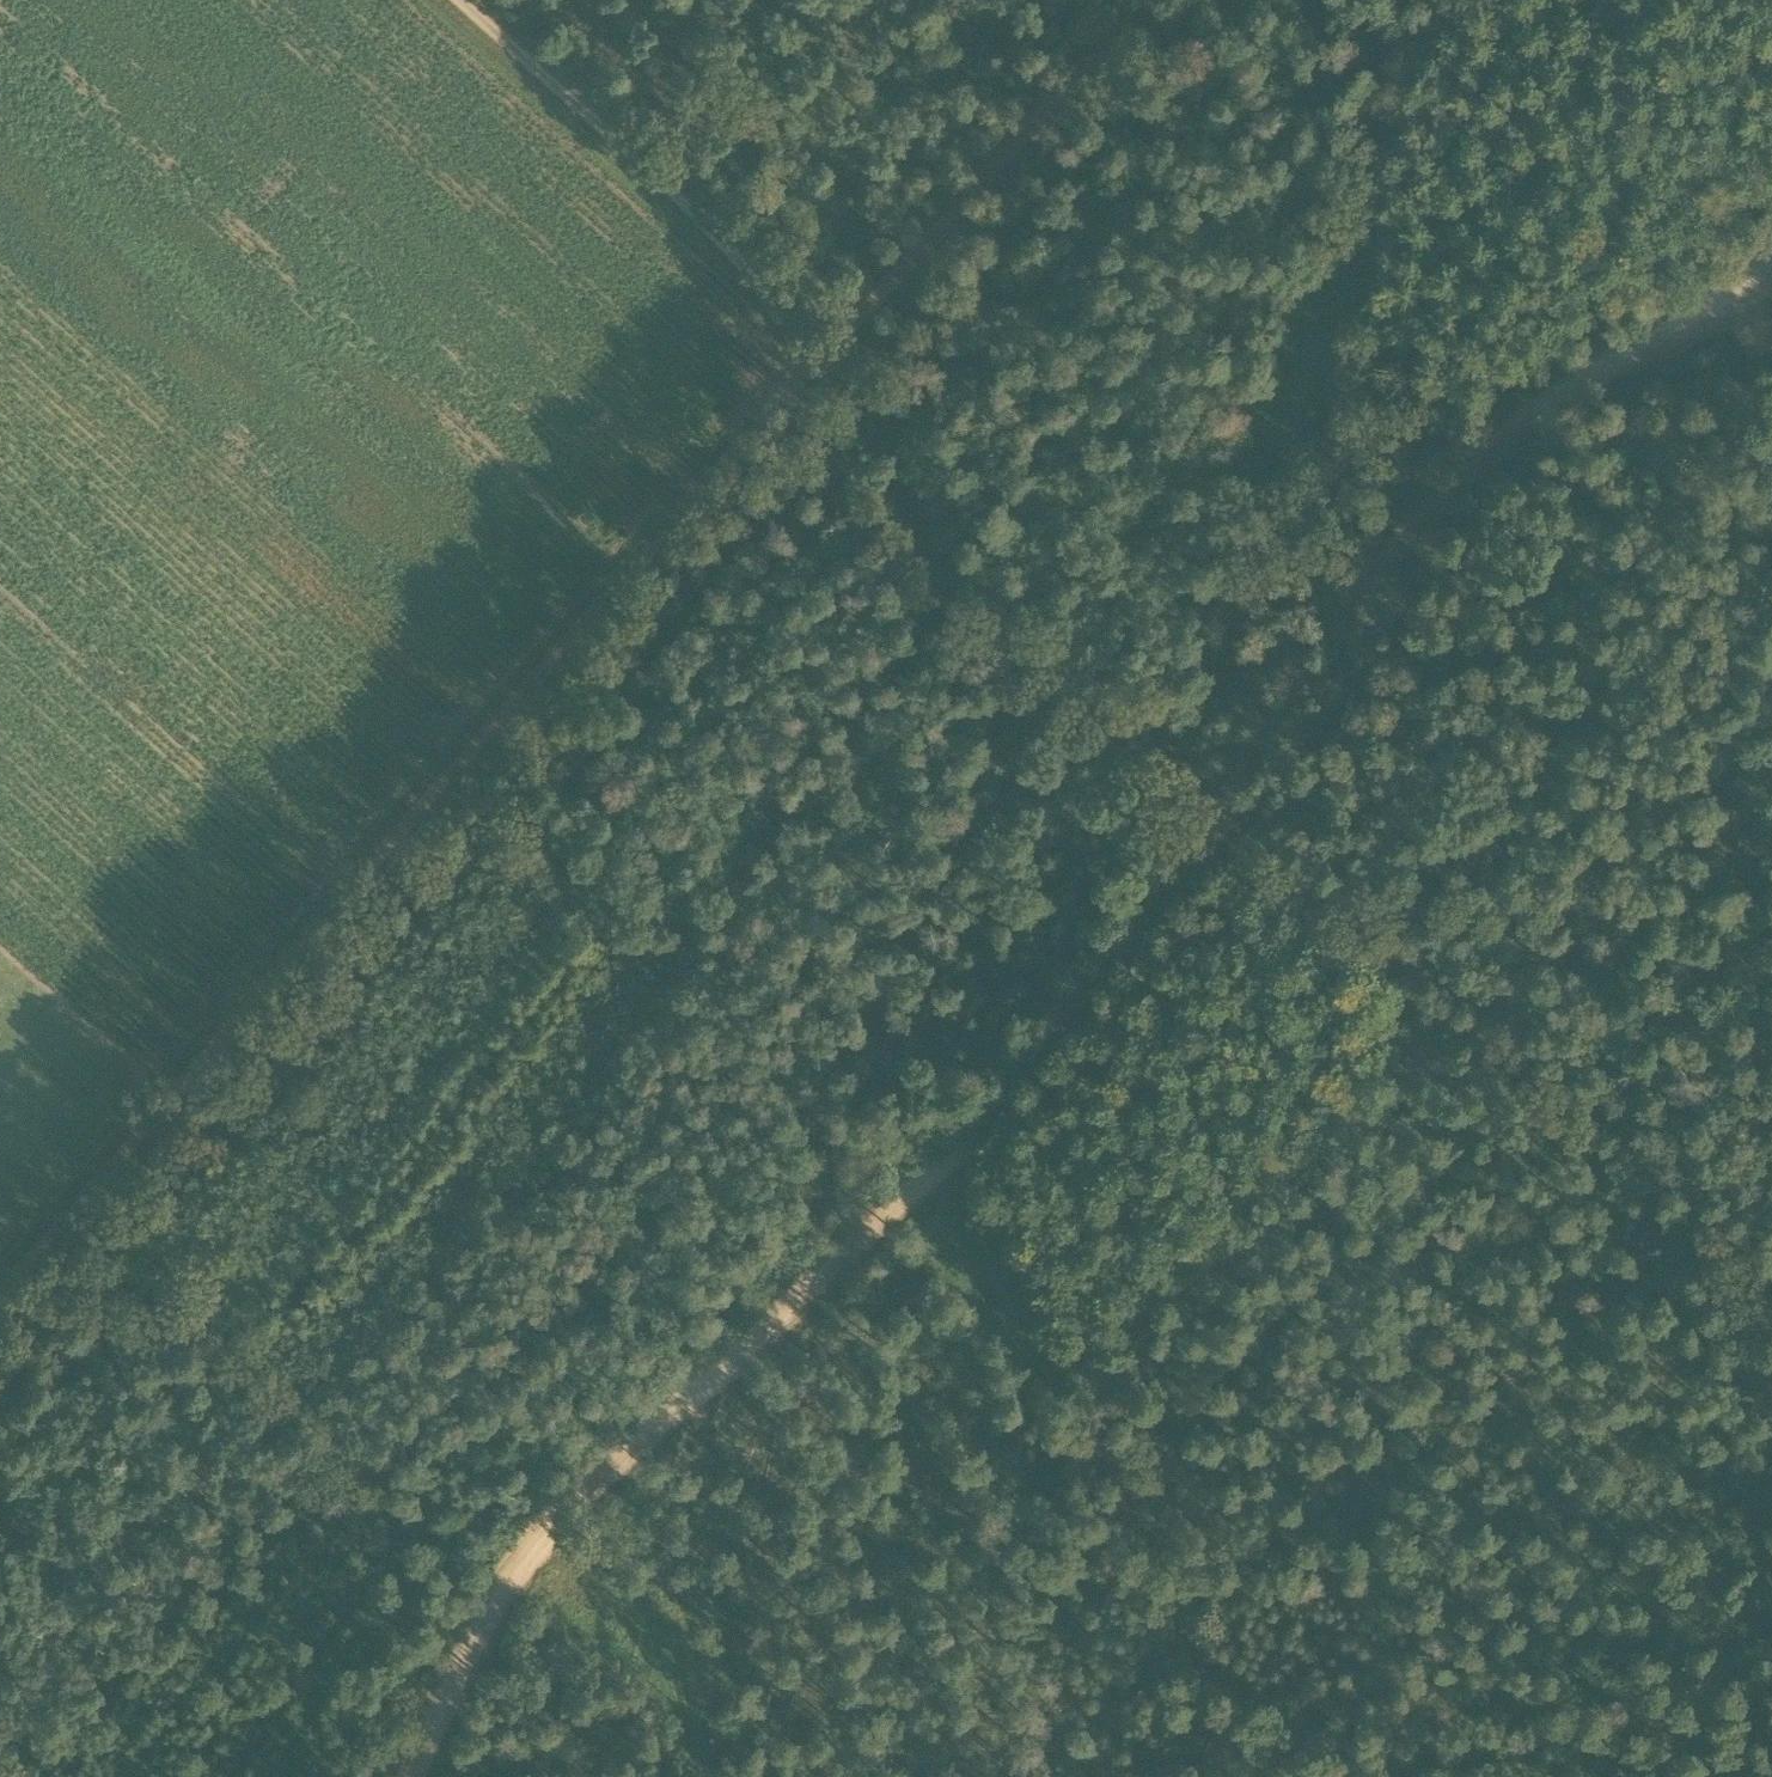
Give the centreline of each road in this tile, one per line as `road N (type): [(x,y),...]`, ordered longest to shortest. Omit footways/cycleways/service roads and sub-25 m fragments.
road 1 (track): [(1771,253),(1551,402),(1473,466),(1402,540),(1220,815),(1096,976),(772,1316),(516,1539),(480,1588),(400,1776)]
road 2 (track): [(821,358),(0,1295)]
road 3 (track): [(821,358),(721,237),(459,0)]
road 4 (track): [(1771,878),(1732,786),(1724,730),(1731,675),(1767,556),(1771,410)]
road 5 (track): [(1139,0),(821,358)]
road 6 (track): [(516,1539),(752,1776)]

